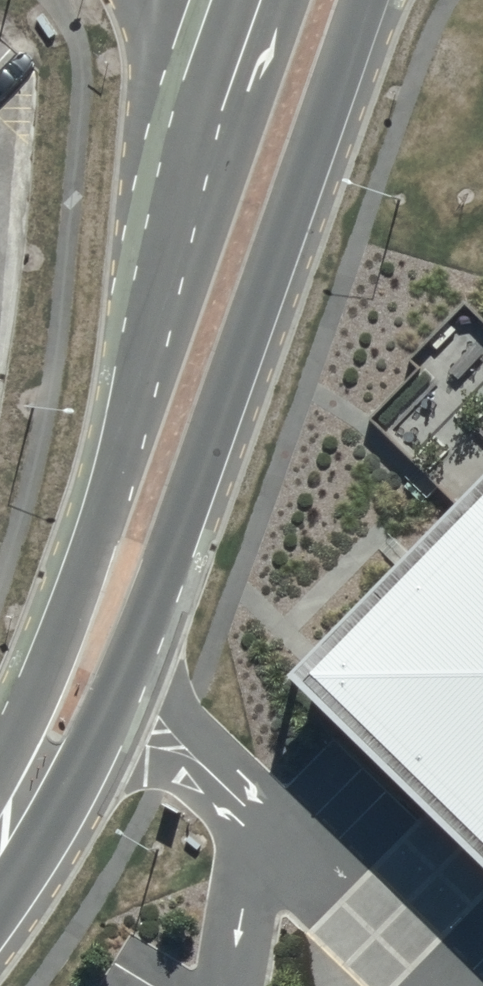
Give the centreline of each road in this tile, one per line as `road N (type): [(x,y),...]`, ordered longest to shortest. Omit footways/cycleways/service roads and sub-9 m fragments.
road 1 (unclassified): [(362,0),(140,626),(114,677),(48,759)]
road 2 (unclassified): [(48,759),(75,615),(213,83)]

